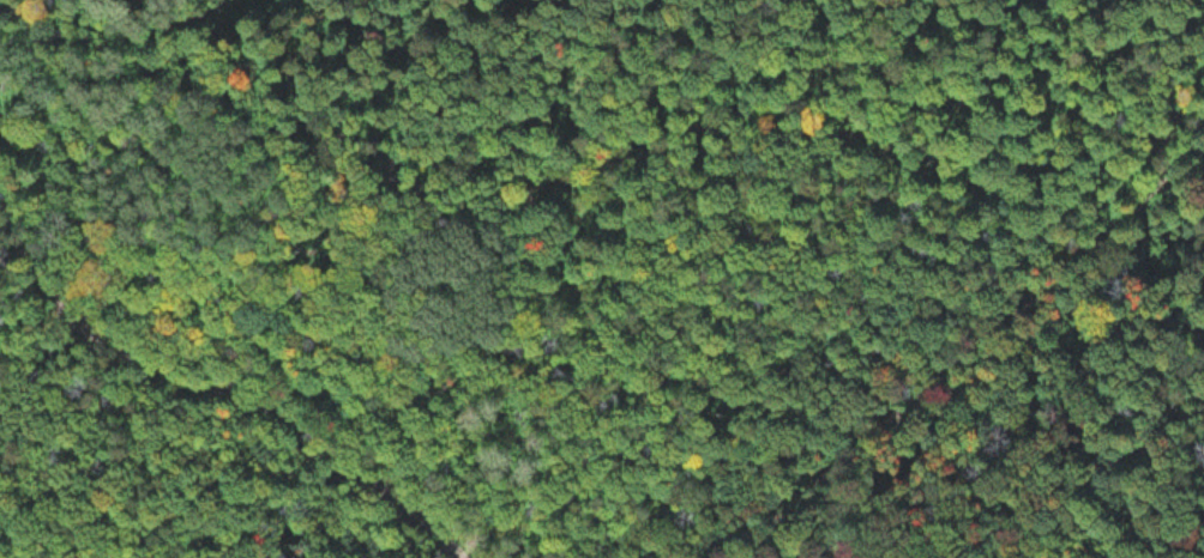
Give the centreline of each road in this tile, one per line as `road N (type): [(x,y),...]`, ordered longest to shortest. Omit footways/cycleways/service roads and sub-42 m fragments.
road 1 (track): [(724,557),(967,356),(1203,138)]

